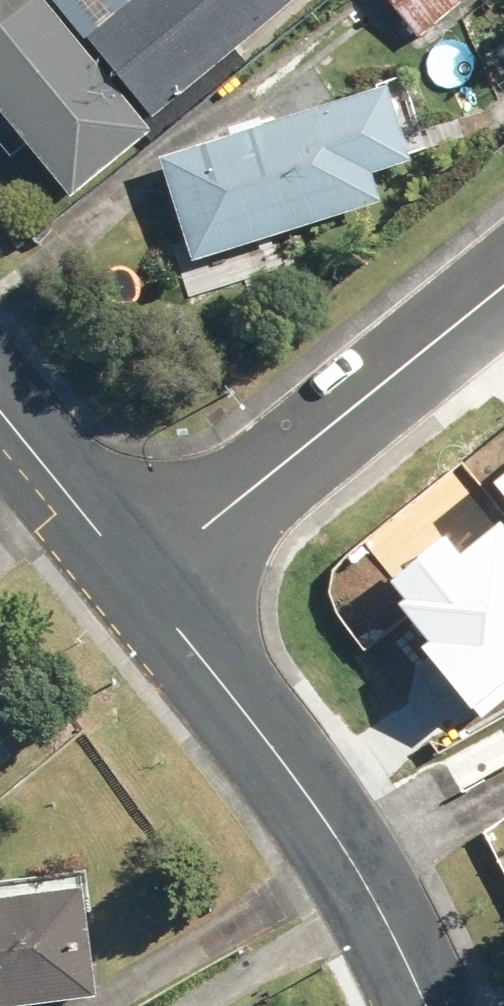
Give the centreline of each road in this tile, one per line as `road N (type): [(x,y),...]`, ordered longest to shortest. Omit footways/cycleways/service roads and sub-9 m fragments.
road 1 (residential): [(137,582),(361,861),(432,1005)]
road 2 (residential): [(137,582),(503,285)]
road 3 (residential): [(0,412),(137,582)]

